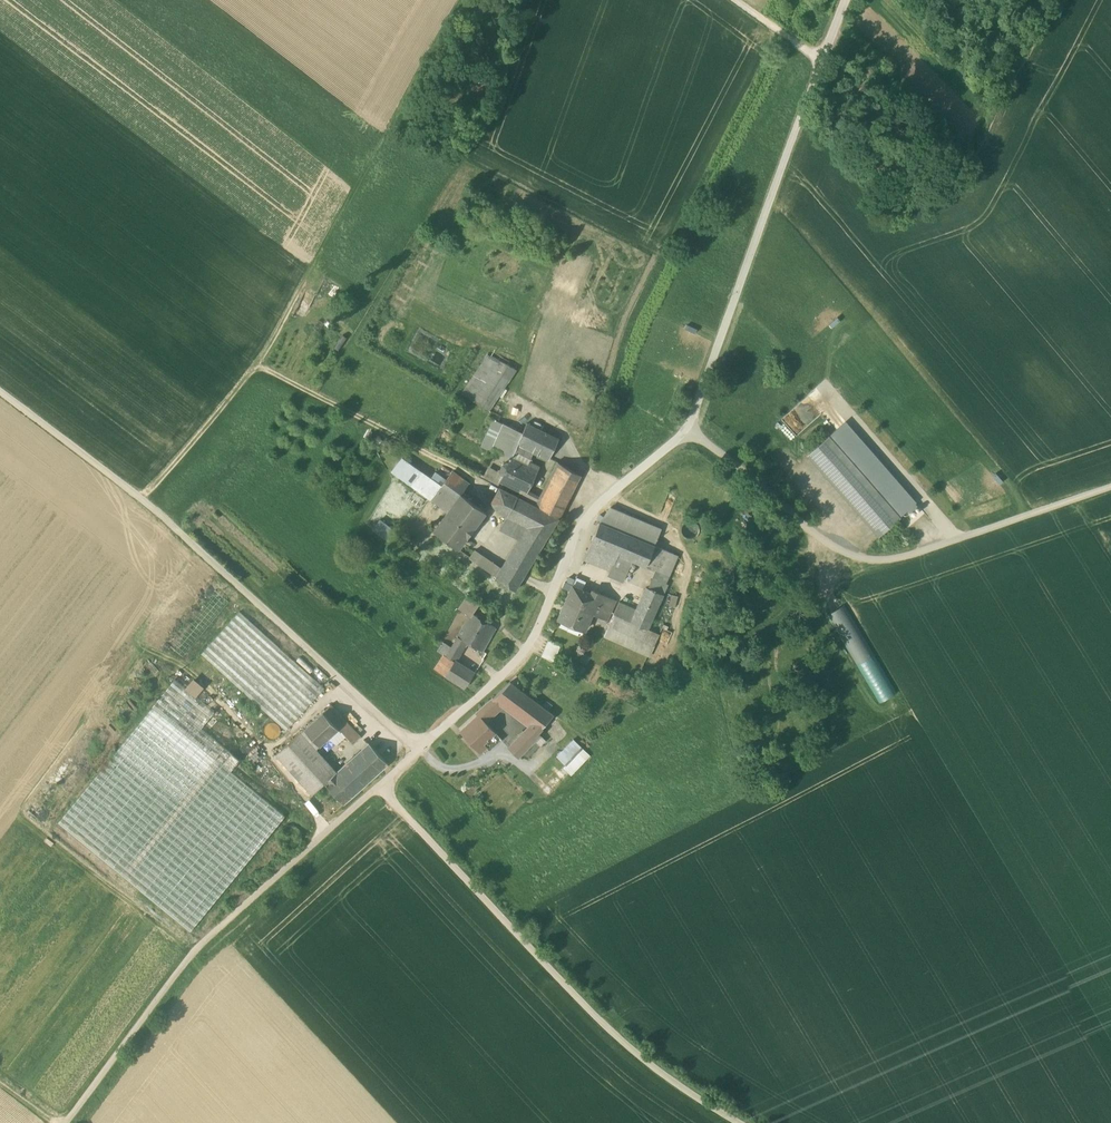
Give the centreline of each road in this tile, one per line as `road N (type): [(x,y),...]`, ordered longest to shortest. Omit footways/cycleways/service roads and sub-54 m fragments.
road 1 (residential): [(849,0),(689,430),(583,522),(531,639),(510,667),(191,954),(66,1122)]
road 2 (track): [(0,392),(150,506),(417,749)]
road 3 (track): [(689,430),(812,533),(875,560),(1110,486)]

